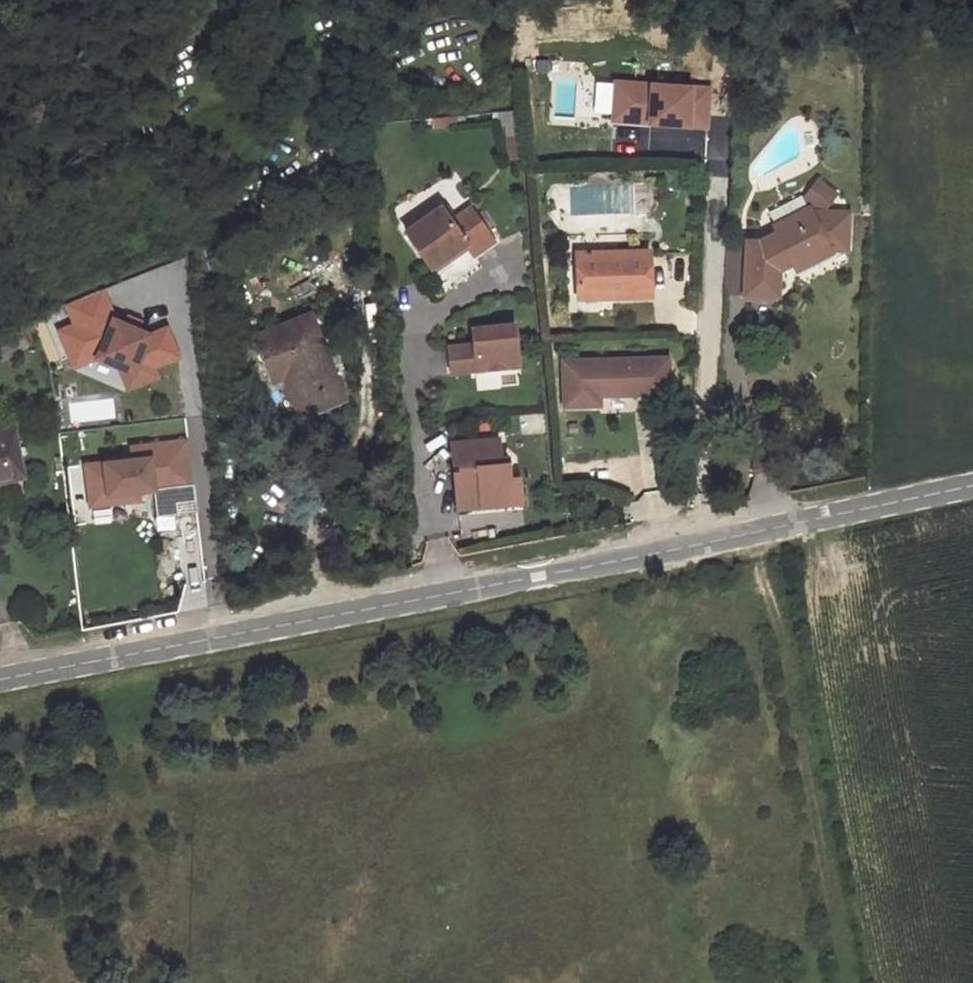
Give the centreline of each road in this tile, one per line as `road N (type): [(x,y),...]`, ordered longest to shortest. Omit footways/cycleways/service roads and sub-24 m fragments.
road 1 (unclassified): [(0,678),(972,484)]
road 2 (track): [(328,615),(311,530),(364,460),(375,413),(356,304),(335,268),(334,194),(297,142)]
road 3 (track): [(760,531),(846,982)]
road 4 (track): [(717,152),(697,543)]
road 5 (track): [(182,303),(223,635)]

